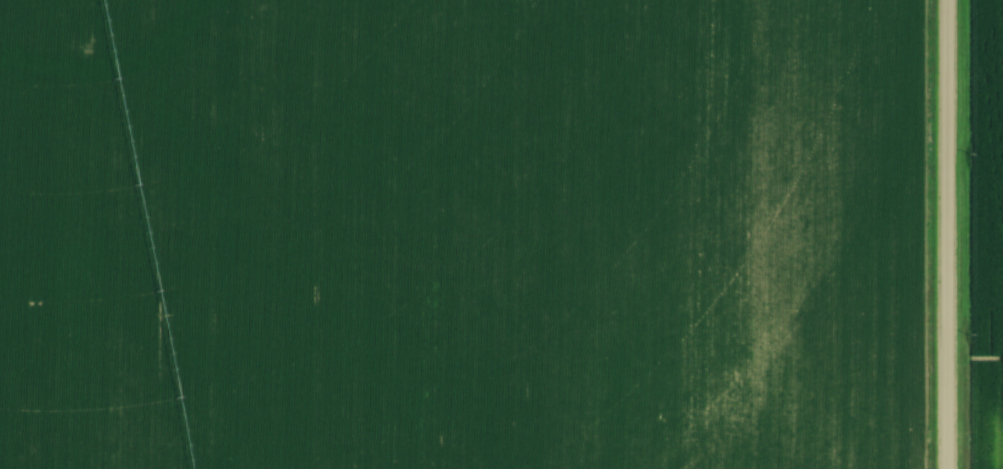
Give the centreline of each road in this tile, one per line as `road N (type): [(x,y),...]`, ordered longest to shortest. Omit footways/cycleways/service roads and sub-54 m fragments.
road 1 (residential): [(941,468),(942,0)]

